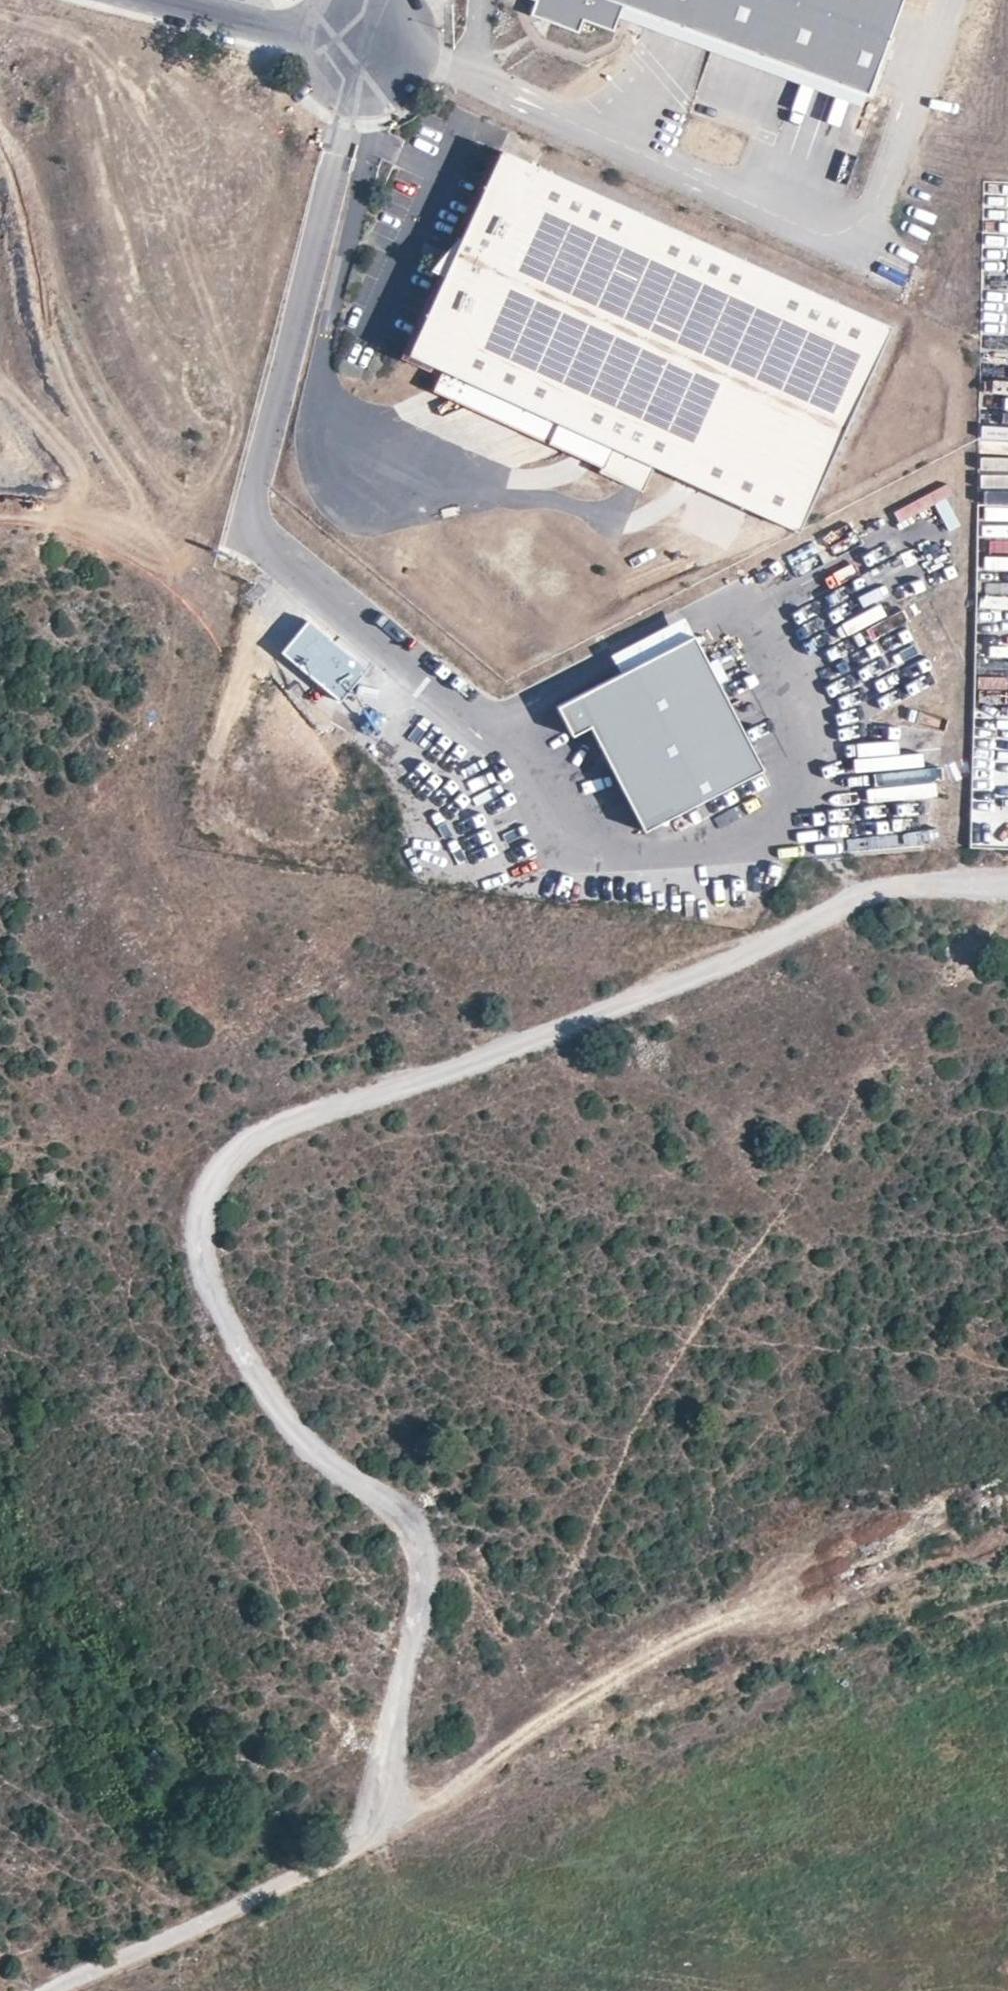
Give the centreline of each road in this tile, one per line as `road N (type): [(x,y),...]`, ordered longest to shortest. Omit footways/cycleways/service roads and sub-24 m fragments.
road 1 (track): [(55,1990),(337,1868),(361,1841),(429,1580),(410,1525),(361,1482),(322,1463),(269,1399),(219,1305),(200,1233),(219,1176),(244,1150),(492,1065),(898,891),(1007,889)]
road 2 (residential): [(166,0),(371,52),(384,0)]

